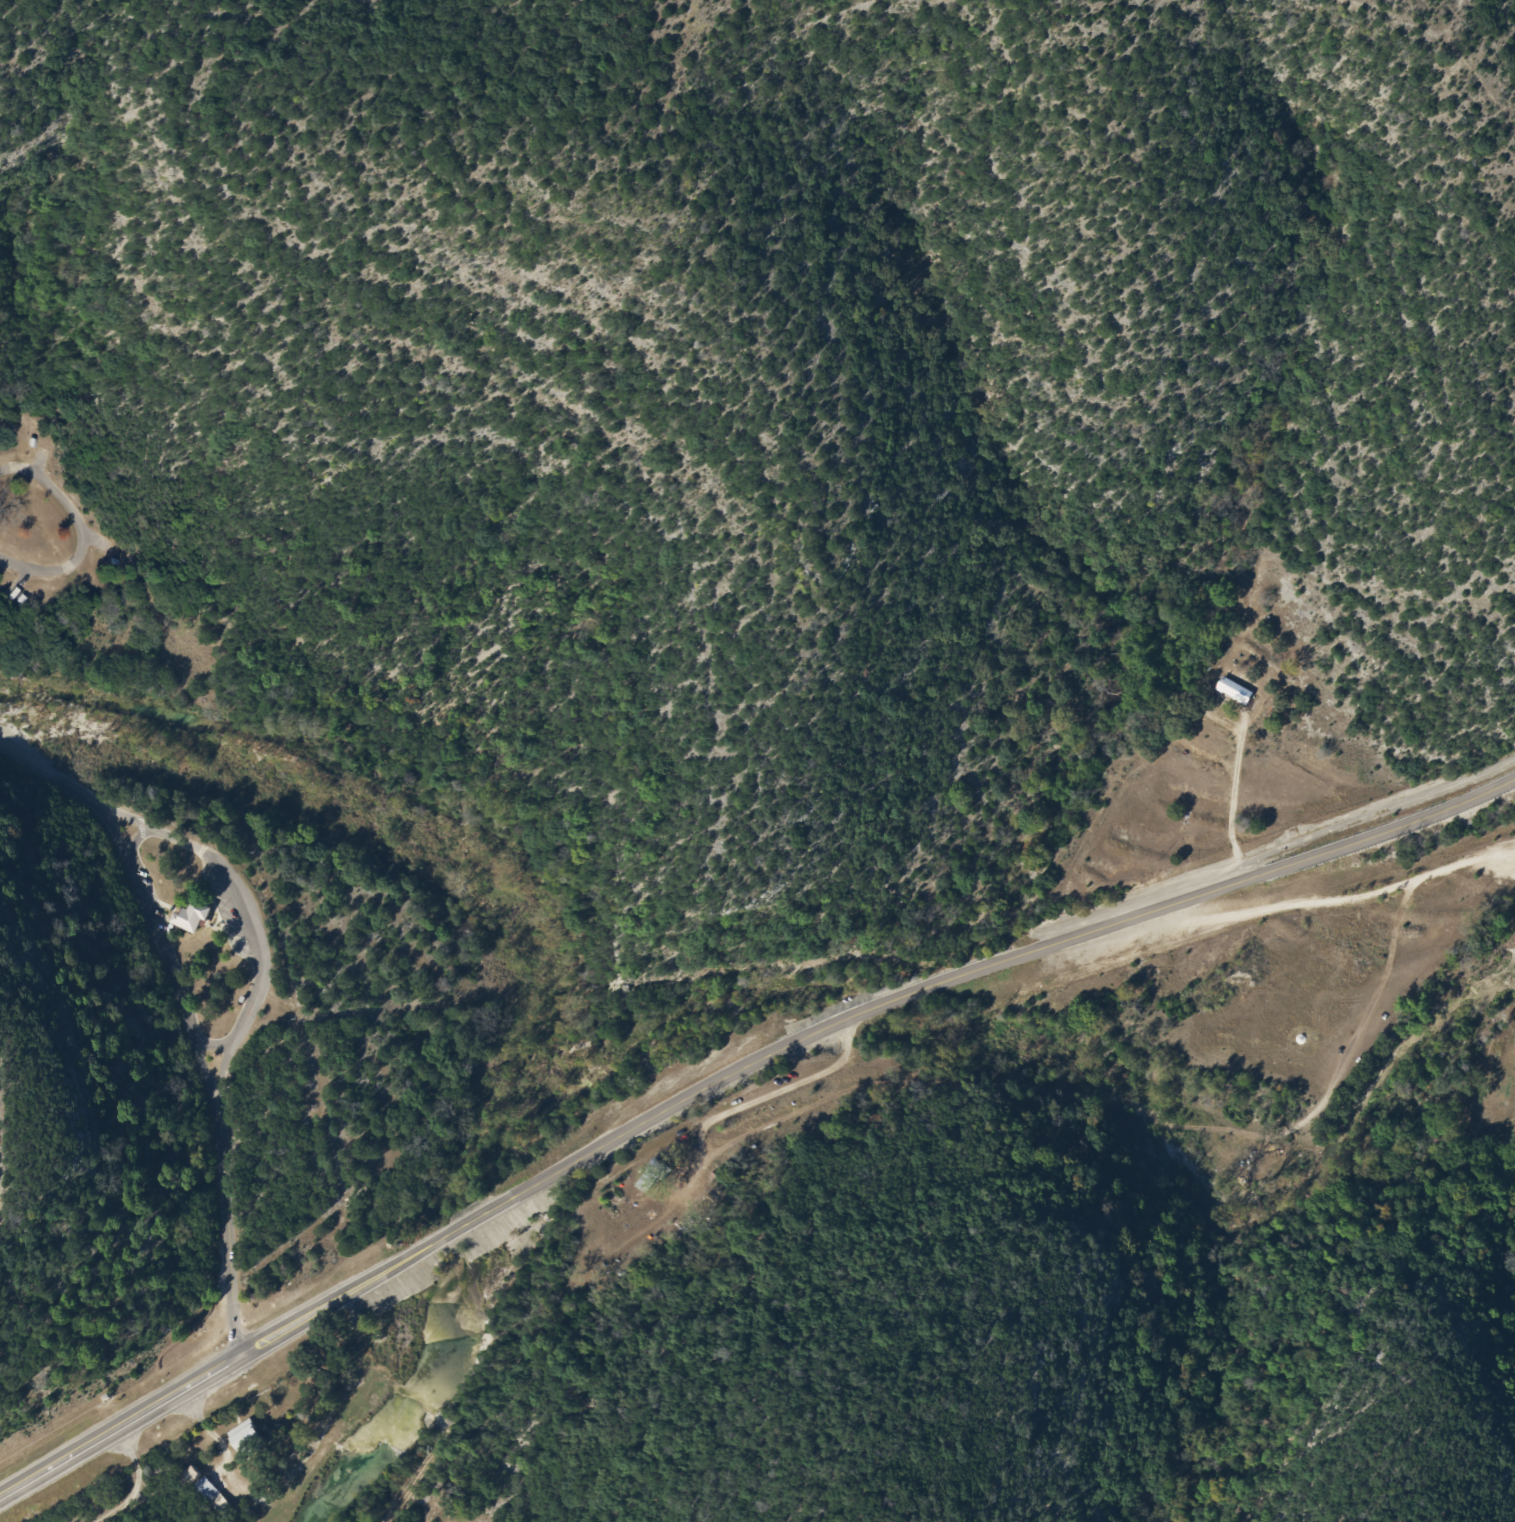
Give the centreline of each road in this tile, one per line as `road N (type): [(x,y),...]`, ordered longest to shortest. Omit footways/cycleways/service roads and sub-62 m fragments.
road 1 (secondary): [(0,1496),(779,1050),(967,972),(1371,837),(1514,777)]

